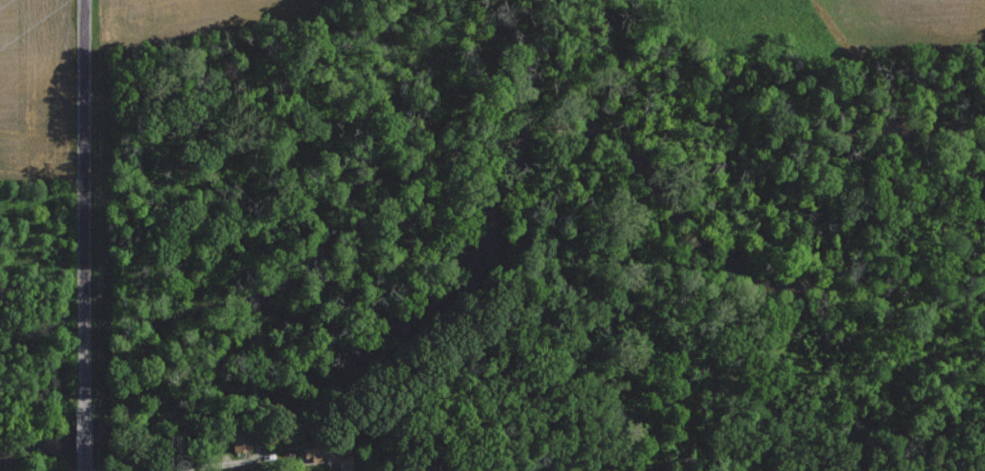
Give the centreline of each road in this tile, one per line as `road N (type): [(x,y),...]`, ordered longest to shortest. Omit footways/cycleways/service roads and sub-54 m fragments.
road 1 (tertiary): [(84,410),(84,0)]

